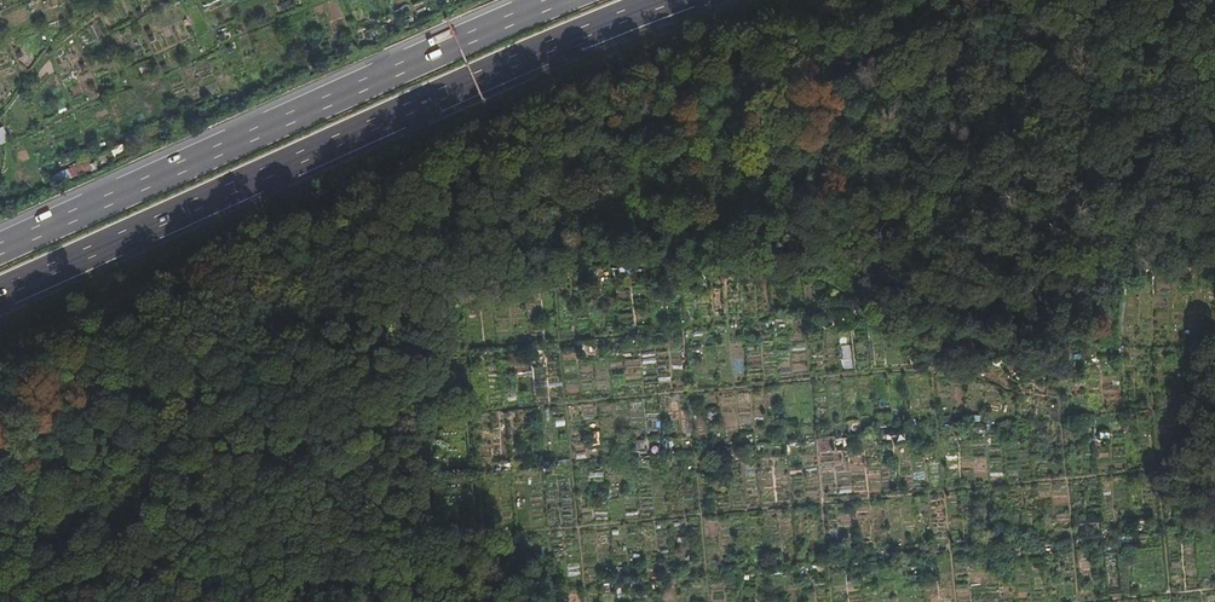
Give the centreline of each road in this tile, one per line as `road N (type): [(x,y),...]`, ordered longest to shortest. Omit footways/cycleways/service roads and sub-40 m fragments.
road 1 (track): [(0,357),(341,197),(839,0)]
road 2 (motorway): [(0,295),(671,0)]
road 3 (motorway): [(565,0),(0,250)]

